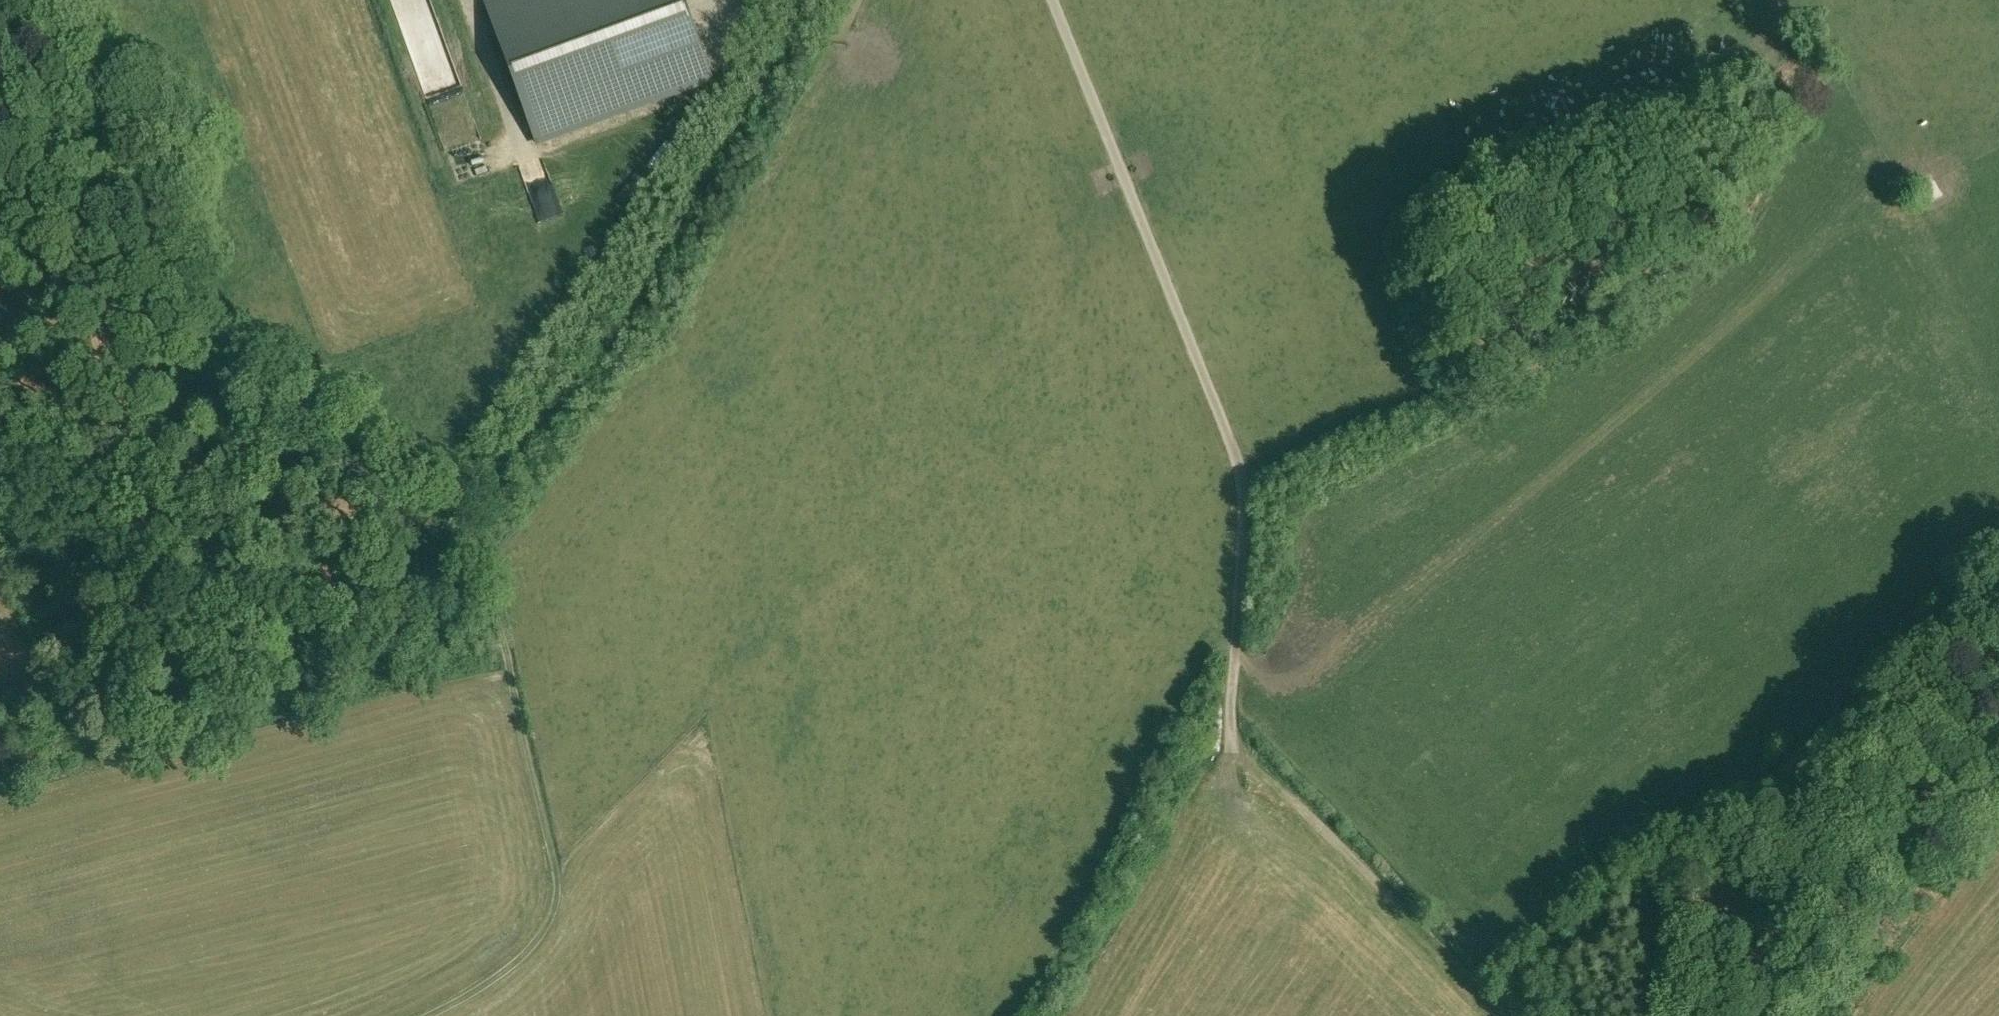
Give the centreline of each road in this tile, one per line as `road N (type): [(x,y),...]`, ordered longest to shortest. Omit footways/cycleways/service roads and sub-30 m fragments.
road 1 (track): [(426,1015),(523,956),(553,899),(549,842),(473,514),(666,252),(796,0)]
road 2 (track): [(1481,991),(1230,739),(1237,469),(1052,0)]

